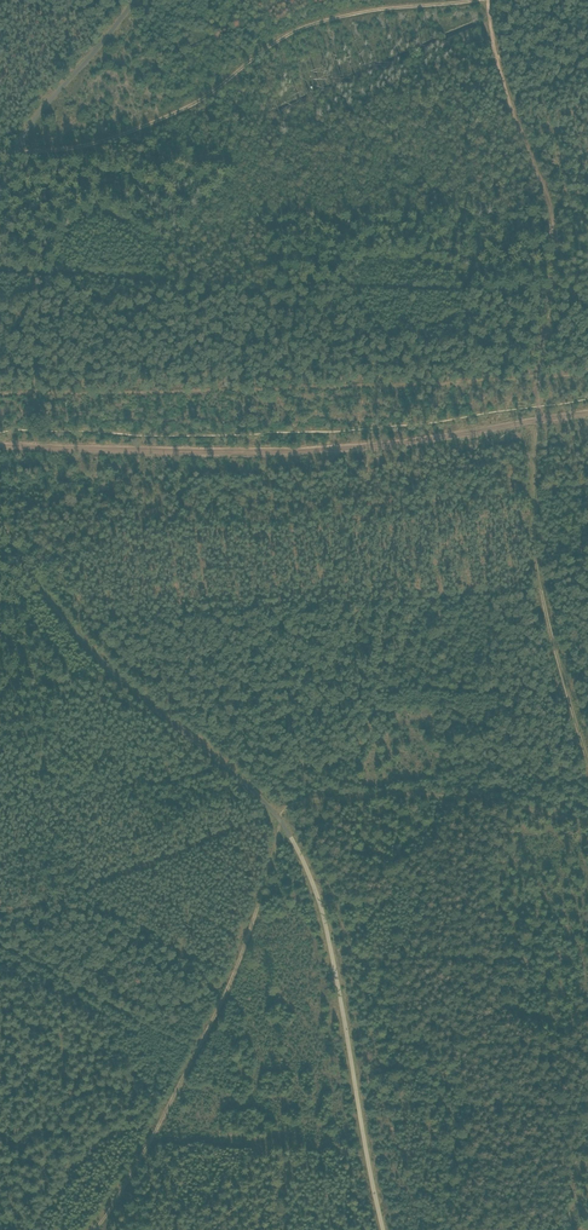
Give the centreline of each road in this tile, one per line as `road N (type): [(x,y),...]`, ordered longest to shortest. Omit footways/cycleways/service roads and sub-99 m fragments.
road 1 (track): [(587,413),(343,449),(0,447)]
road 2 (track): [(476,0),(311,24),(249,59),(210,94),(134,132),(0,153)]
road 3 (track): [(486,0),(520,136),(553,216),(538,407)]
road 4 (track): [(538,407),(541,581),(587,761)]

